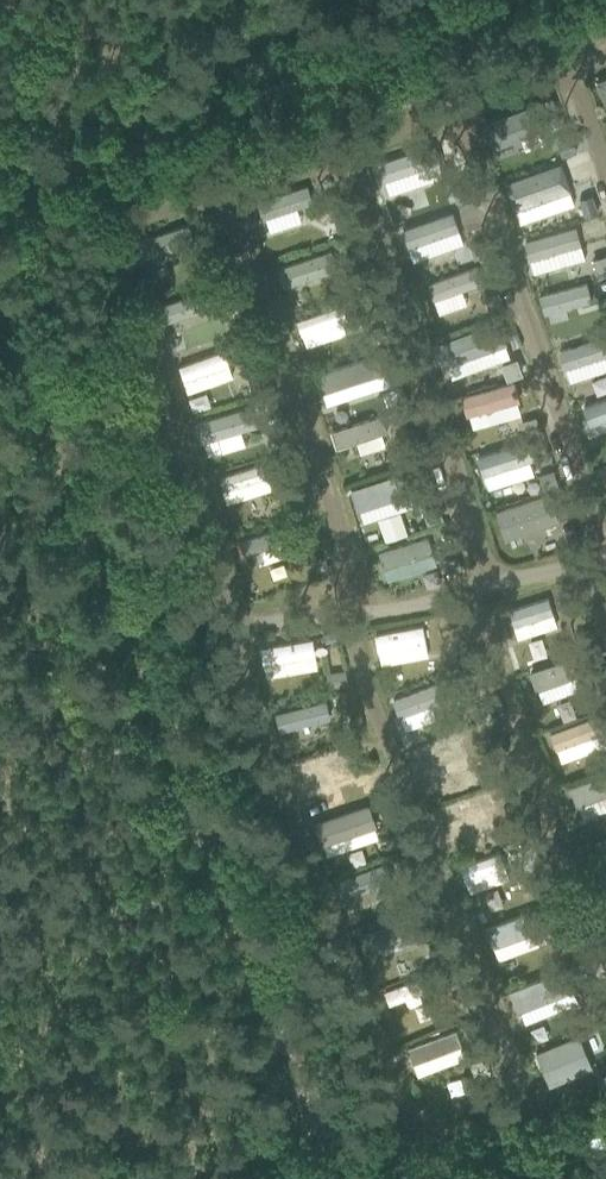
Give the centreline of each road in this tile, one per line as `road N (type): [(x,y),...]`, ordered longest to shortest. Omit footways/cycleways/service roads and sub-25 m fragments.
road 1 (track): [(361,1178),(260,974),(138,641)]
road 2 (track): [(511,0),(19,185)]
road 3 (track): [(0,272),(138,641)]

